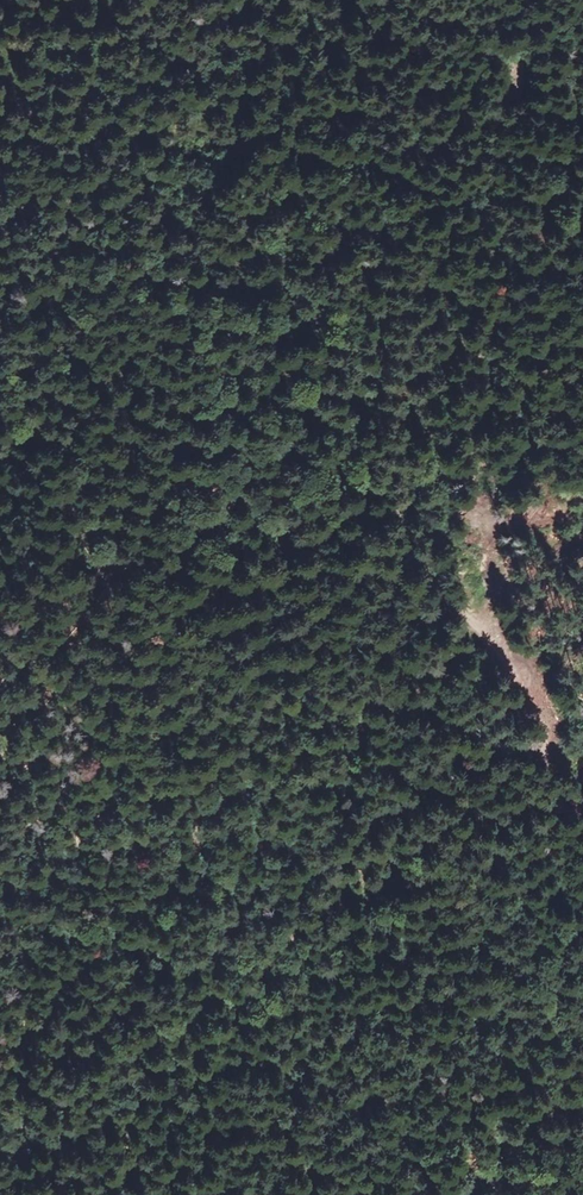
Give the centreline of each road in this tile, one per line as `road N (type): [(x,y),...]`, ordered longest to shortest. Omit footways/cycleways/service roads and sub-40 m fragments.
road 1 (track): [(503,81),(428,191),(391,282),(378,386),(385,483),(419,561),(513,667),(582,825)]
road 2 (track): [(582,1148),(381,1106),(338,1136),(254,1163),(125,1183),(118,1194)]
road 3 (track): [(128,0),(20,129),(0,196)]

